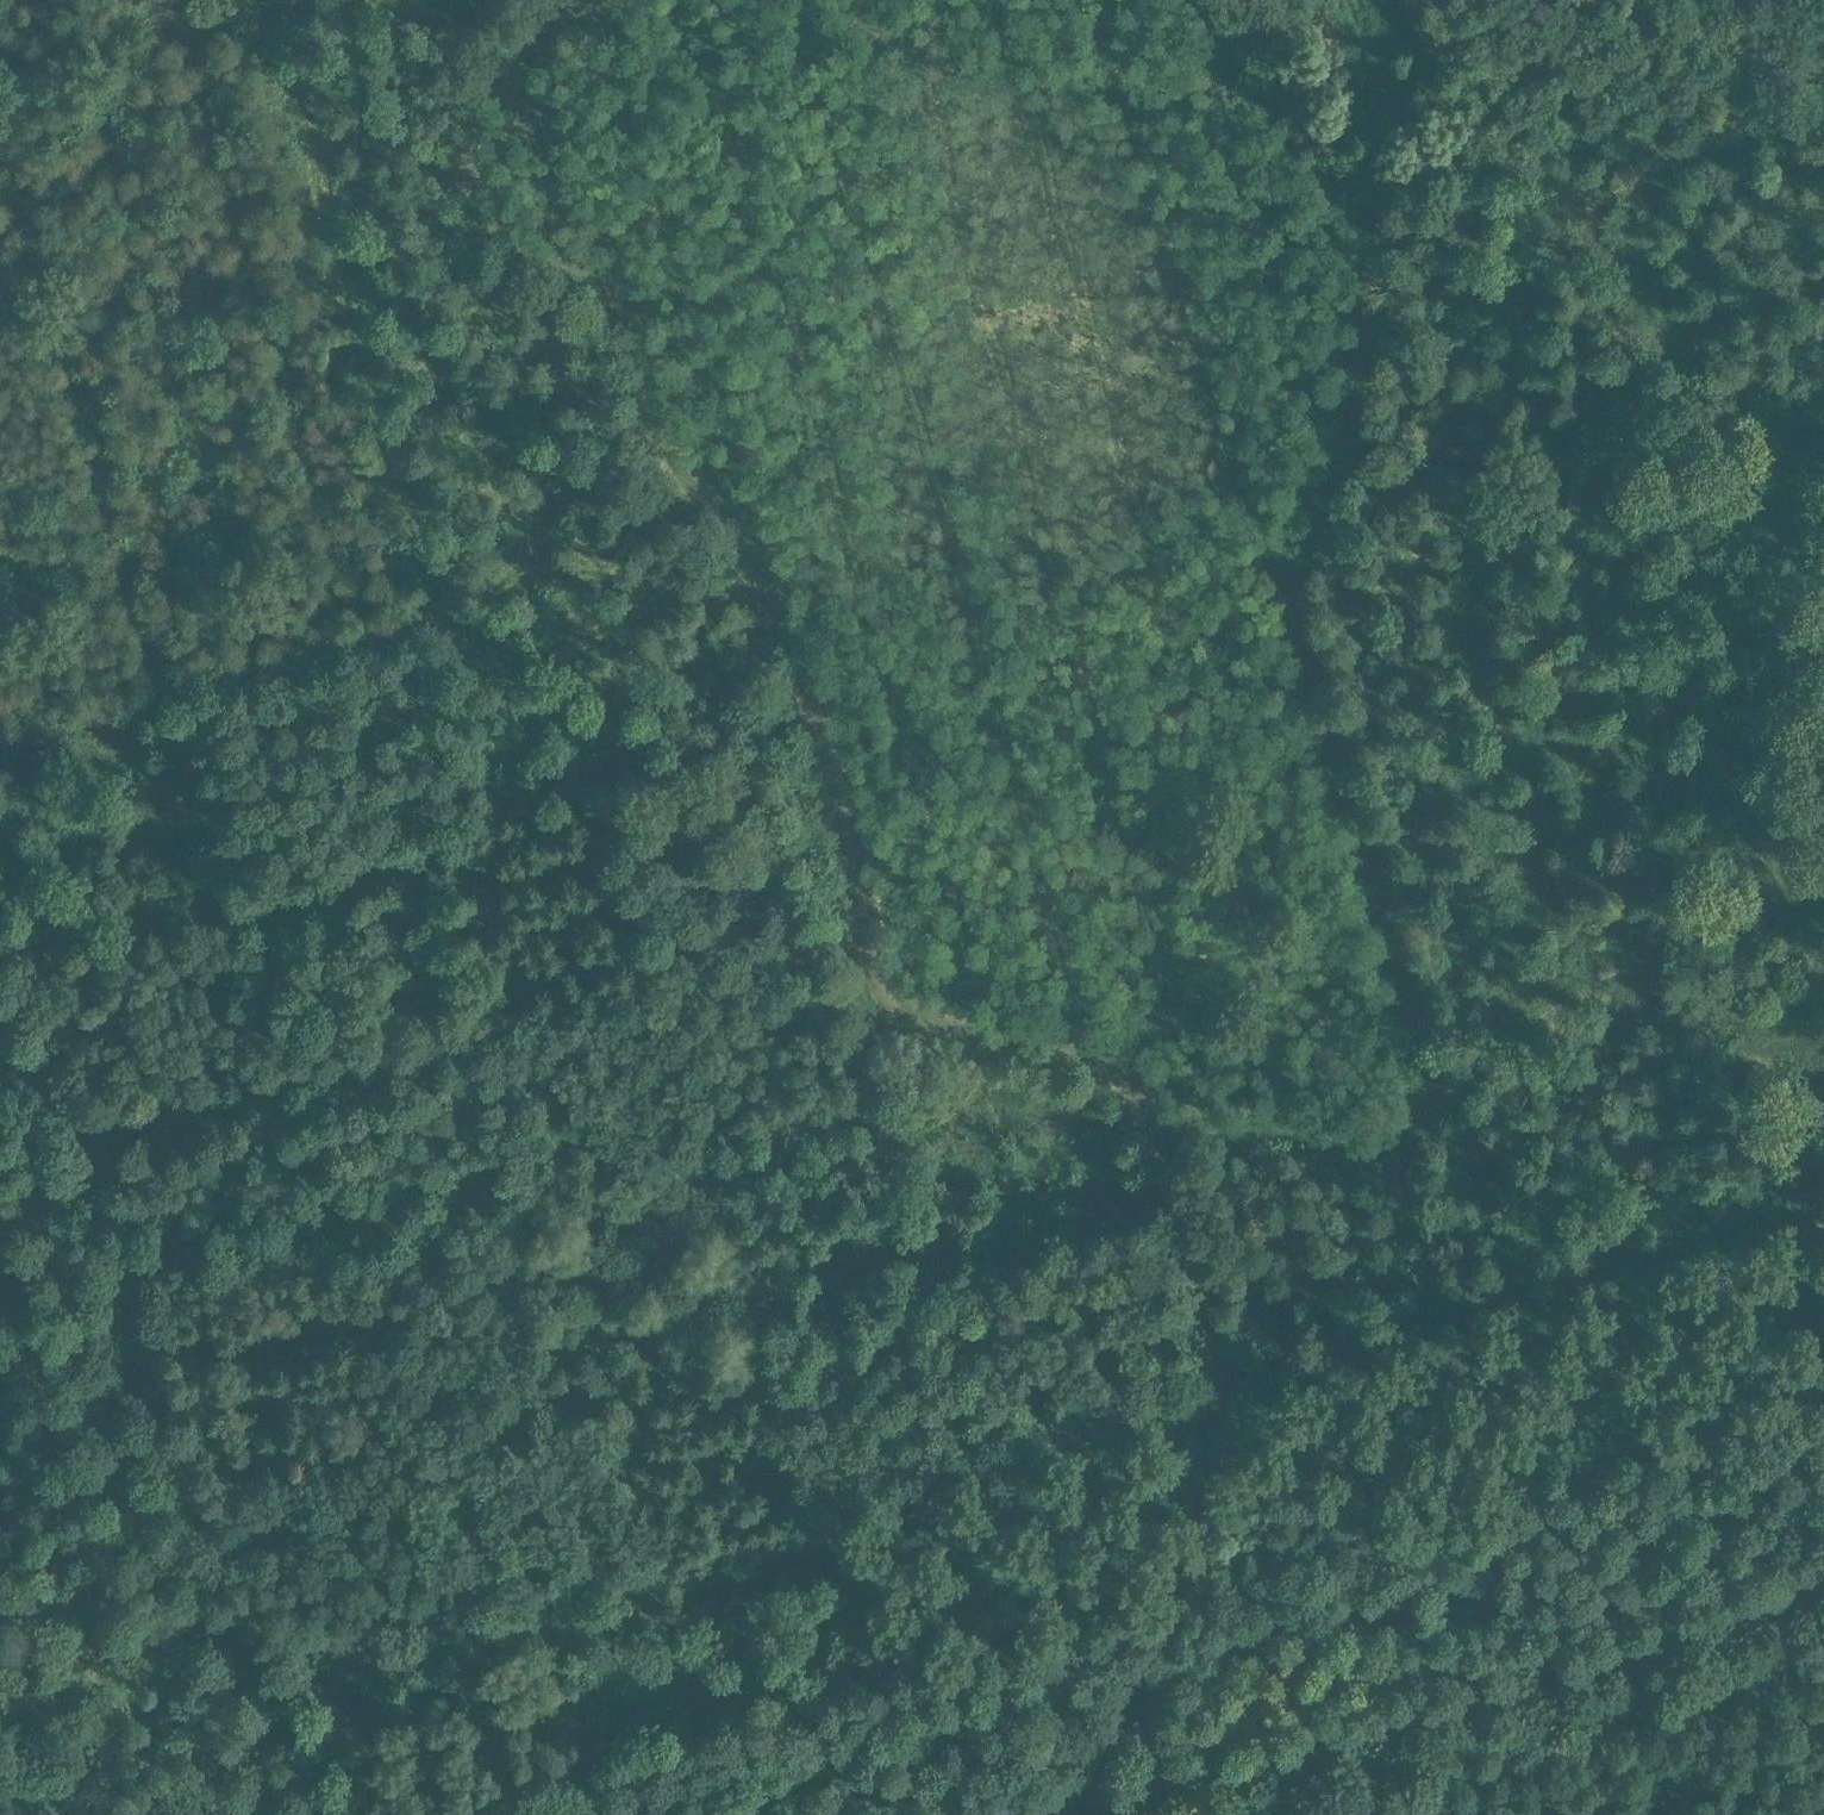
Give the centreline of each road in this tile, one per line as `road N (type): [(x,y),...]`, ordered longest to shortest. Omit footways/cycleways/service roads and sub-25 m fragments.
road 1 (track): [(606,0),(546,29),(470,124),(475,218),(621,306),(669,456),(787,614),(878,992),(937,1044),(1016,1047),(1139,1076),(1216,1351),(1216,1408),(1114,1709),(1043,1814)]

